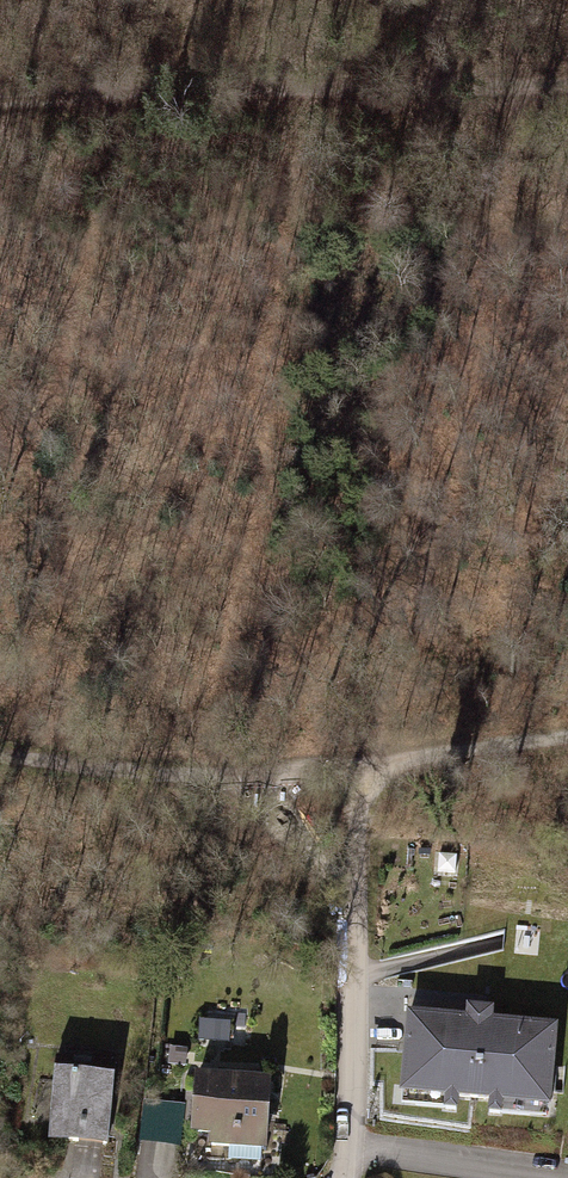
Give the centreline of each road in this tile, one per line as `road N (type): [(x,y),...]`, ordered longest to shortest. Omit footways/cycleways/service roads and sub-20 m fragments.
road 1 (track): [(567,739),(256,774),(0,754)]
road 2 (track): [(0,107),(567,88)]
road 3 (track): [(380,761),(385,685),(415,589),(490,476),(536,431)]
road 4 (track): [(380,761),(350,899),(256,774)]
road 5 (residential): [(351,1148),(364,965),(350,899)]
road 6 (residential): [(351,1148),(552,1177)]

